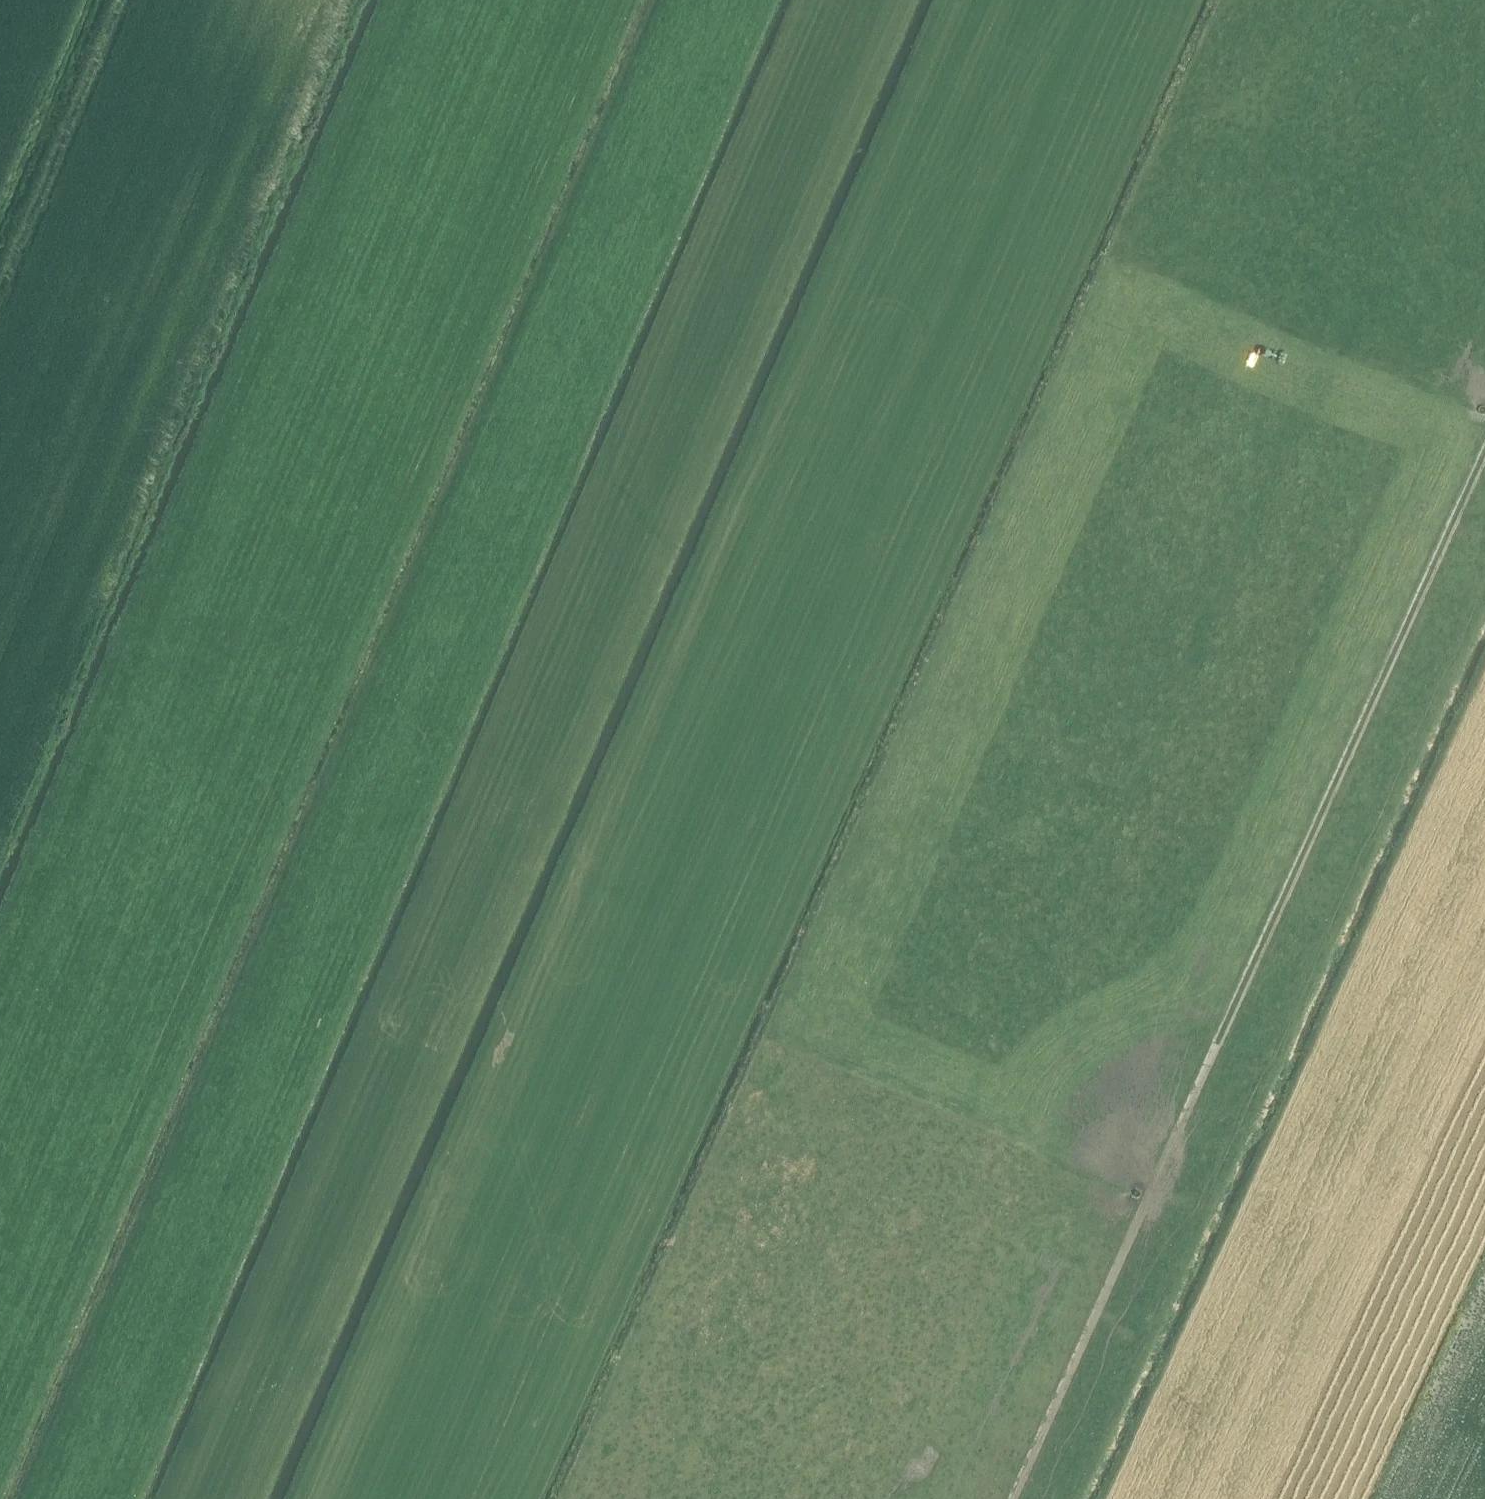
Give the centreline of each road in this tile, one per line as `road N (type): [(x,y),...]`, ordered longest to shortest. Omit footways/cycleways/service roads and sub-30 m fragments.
road 1 (track): [(1014,1498),(1484,449)]

